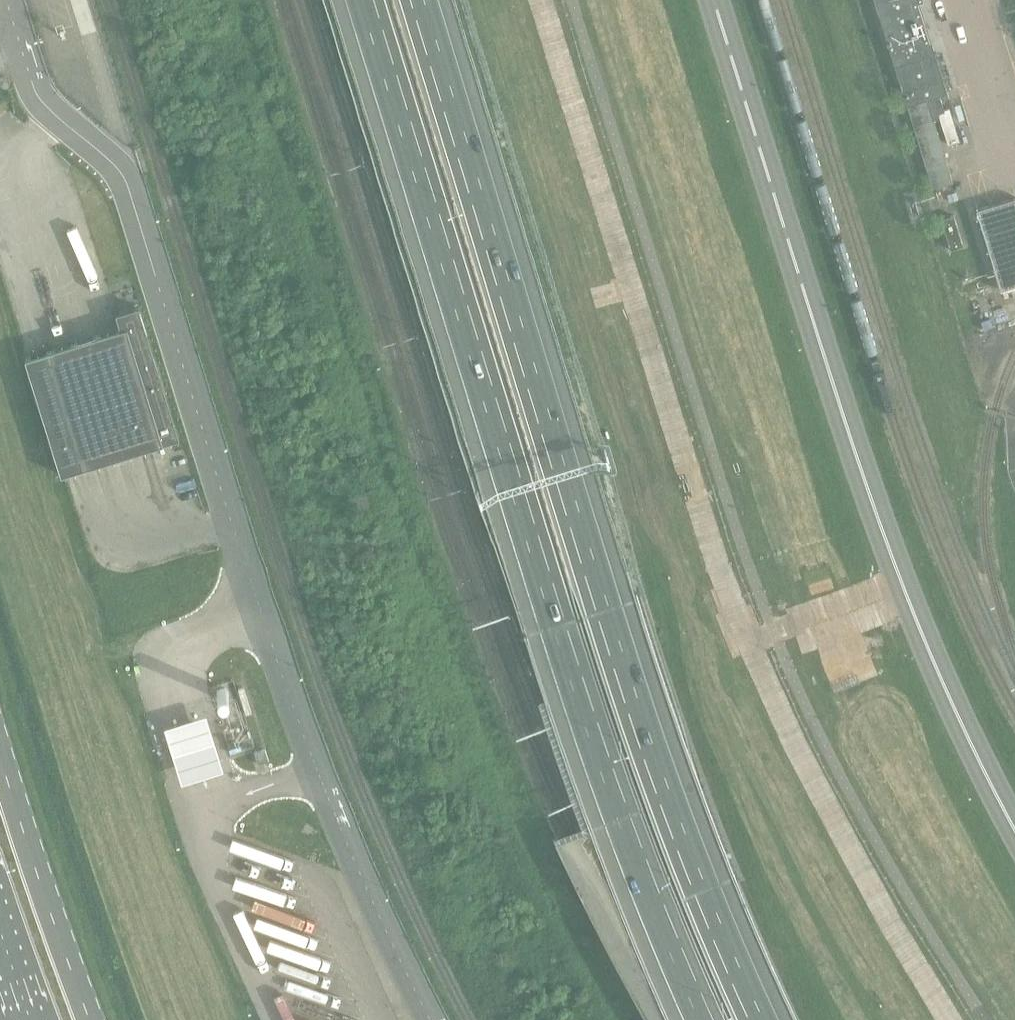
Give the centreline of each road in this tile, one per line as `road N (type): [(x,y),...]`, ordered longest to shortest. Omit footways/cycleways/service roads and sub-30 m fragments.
road 1 (motorway): [(760,1019),(643,734),(416,0)]
road 2 (motorway): [(367,0),(618,803),(709,1019)]
road 3 (unclassified): [(427,1019),(315,776),(123,186),(36,103),(27,84)]
road 4 (secondary): [(1014,830),(890,553),(713,0)]
road 5 (secondary): [(89,1019),(0,758)]

